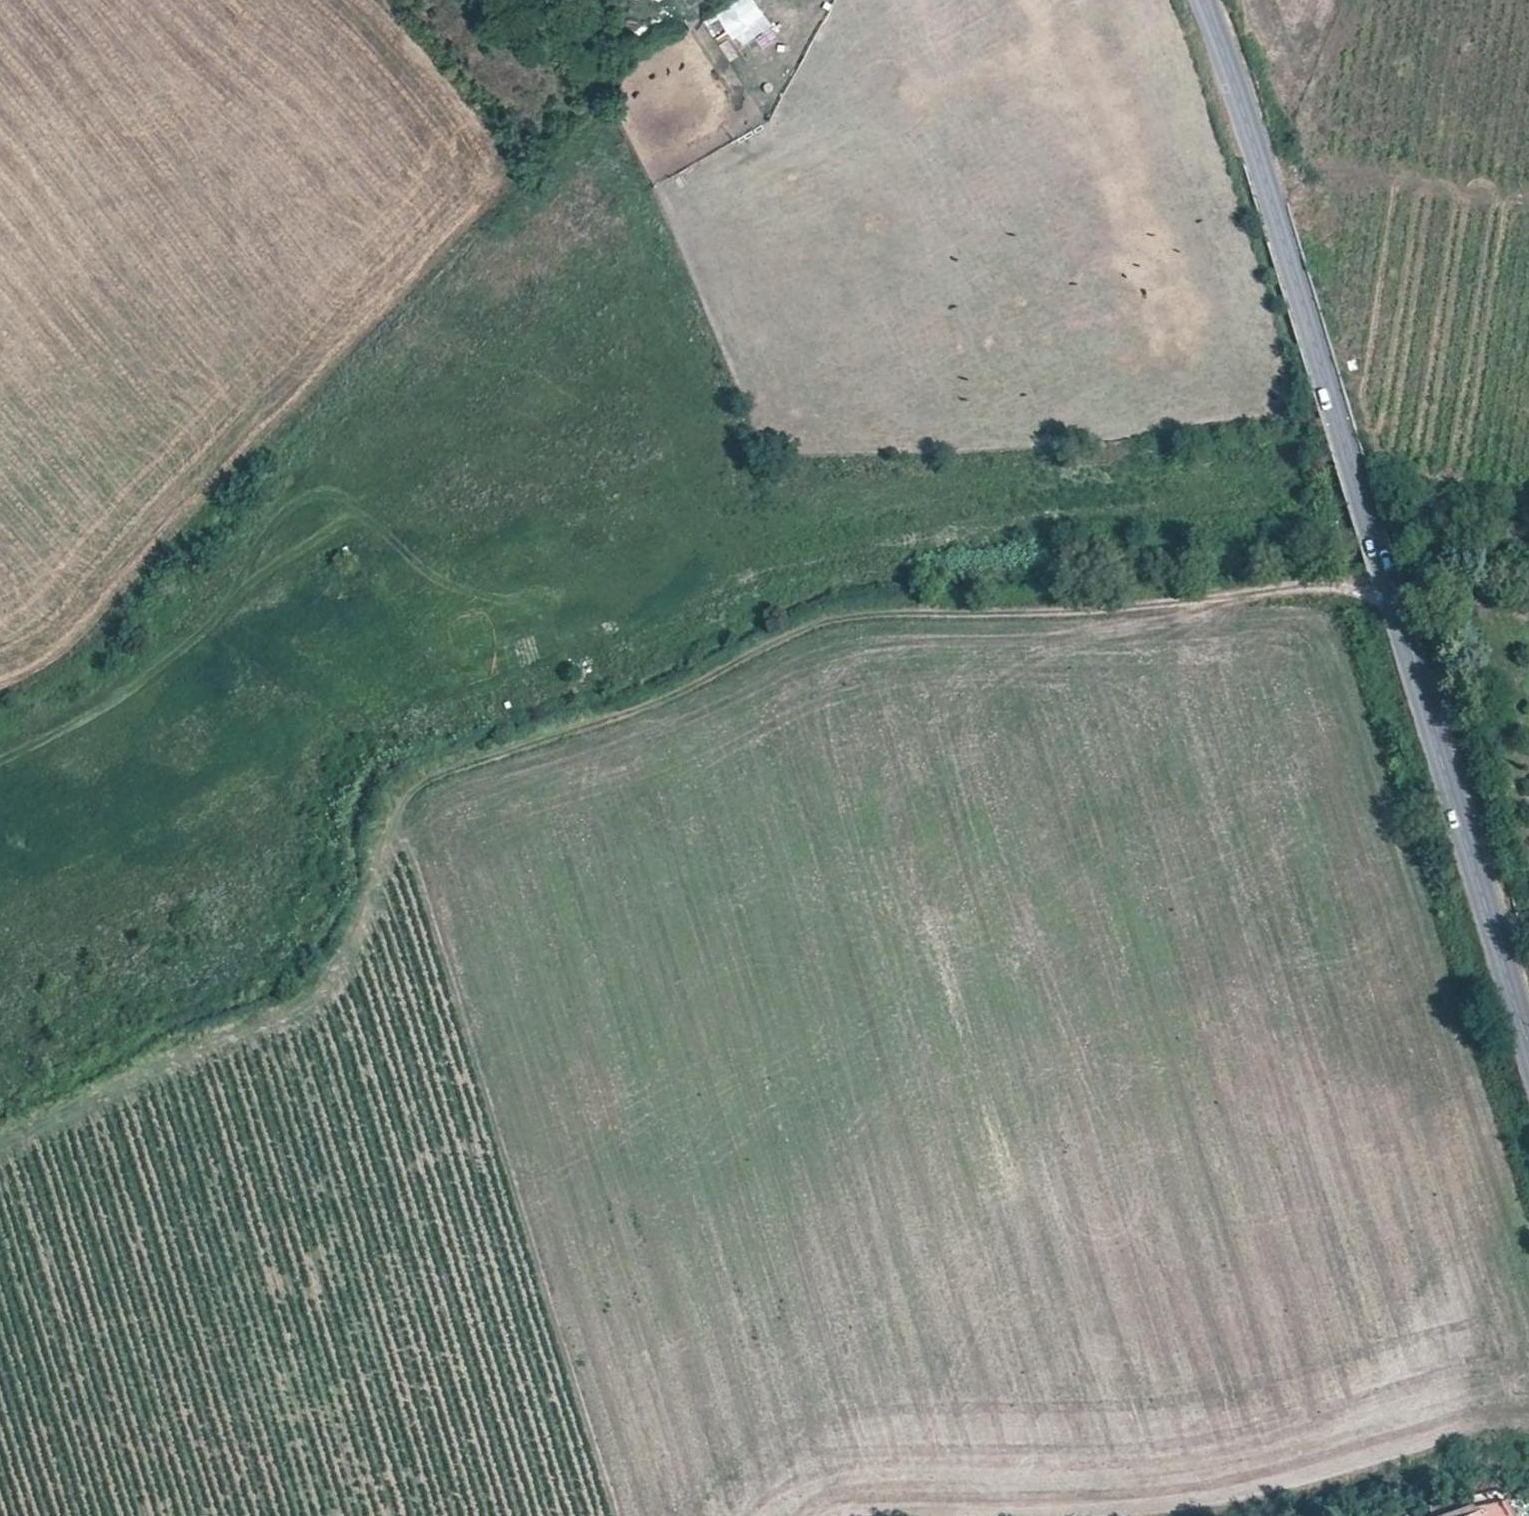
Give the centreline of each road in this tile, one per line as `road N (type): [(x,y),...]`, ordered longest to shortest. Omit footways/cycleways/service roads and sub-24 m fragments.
road 1 (tertiary): [(1325,381),(1528,1048)]
road 2 (tertiary): [(1325,381),(1253,139),(1200,0)]

